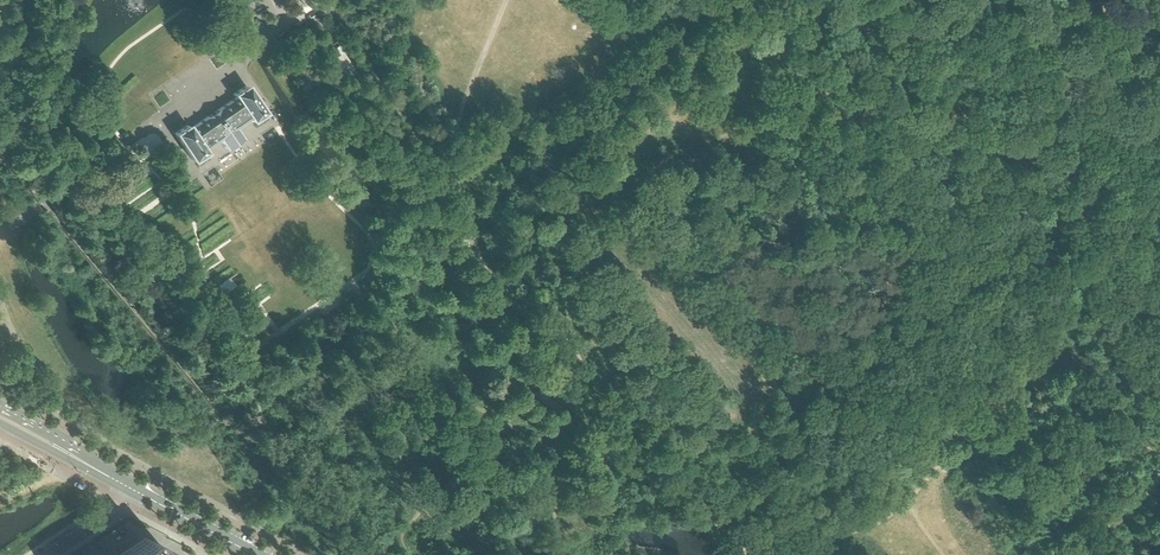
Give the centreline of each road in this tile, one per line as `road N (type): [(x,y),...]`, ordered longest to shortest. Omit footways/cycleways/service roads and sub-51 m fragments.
road 1 (residential): [(262,554),(143,494)]

